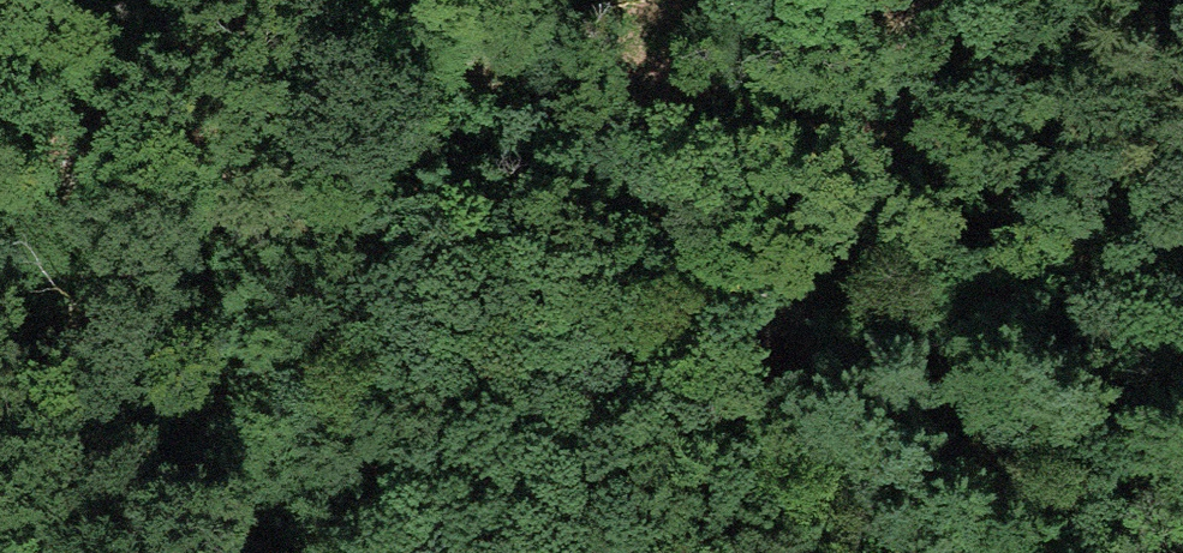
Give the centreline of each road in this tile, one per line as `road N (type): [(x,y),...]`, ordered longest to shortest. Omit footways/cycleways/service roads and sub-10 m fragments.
road 1 (track): [(920,0),(726,552)]
road 2 (track): [(424,0),(808,330)]
road 3 (track): [(0,236),(217,0)]

